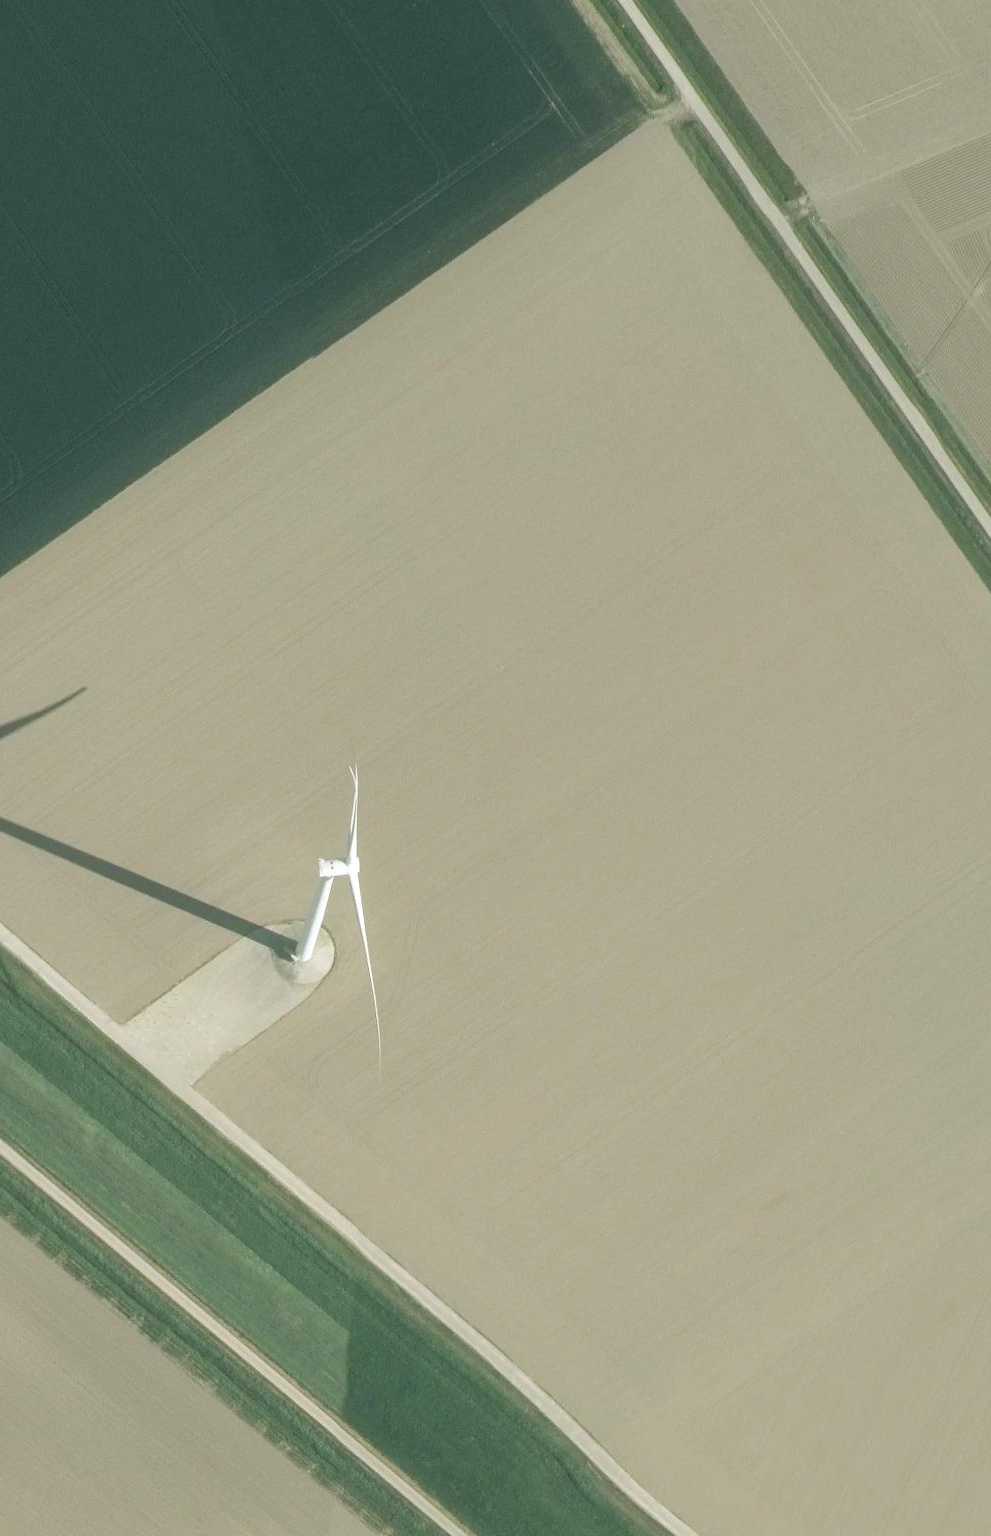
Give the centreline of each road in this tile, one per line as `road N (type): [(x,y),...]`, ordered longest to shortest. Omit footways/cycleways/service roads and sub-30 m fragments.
road 1 (unclassified): [(990,532),(624,0)]
road 2 (unclassified): [(455,1535),(0,1154)]

